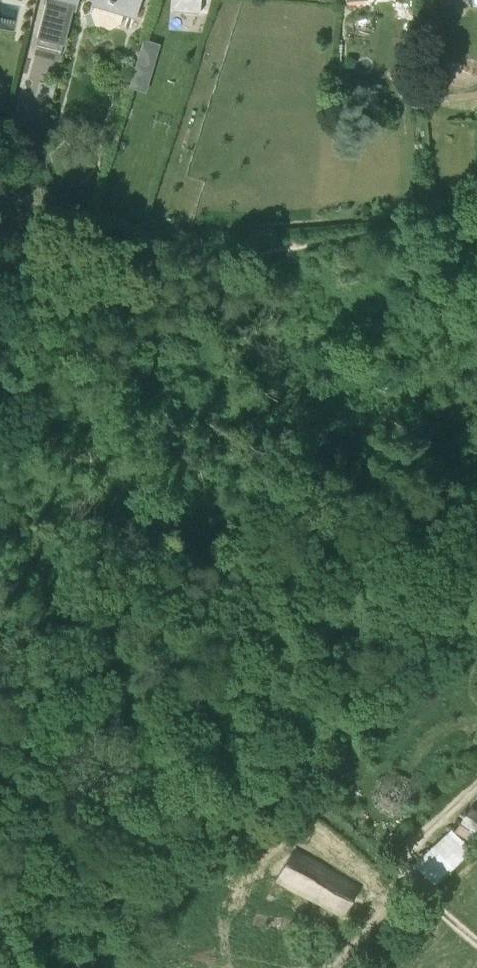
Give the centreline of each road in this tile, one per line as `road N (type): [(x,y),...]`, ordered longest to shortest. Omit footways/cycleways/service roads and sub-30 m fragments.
road 1 (track): [(476,944),(304,791)]

